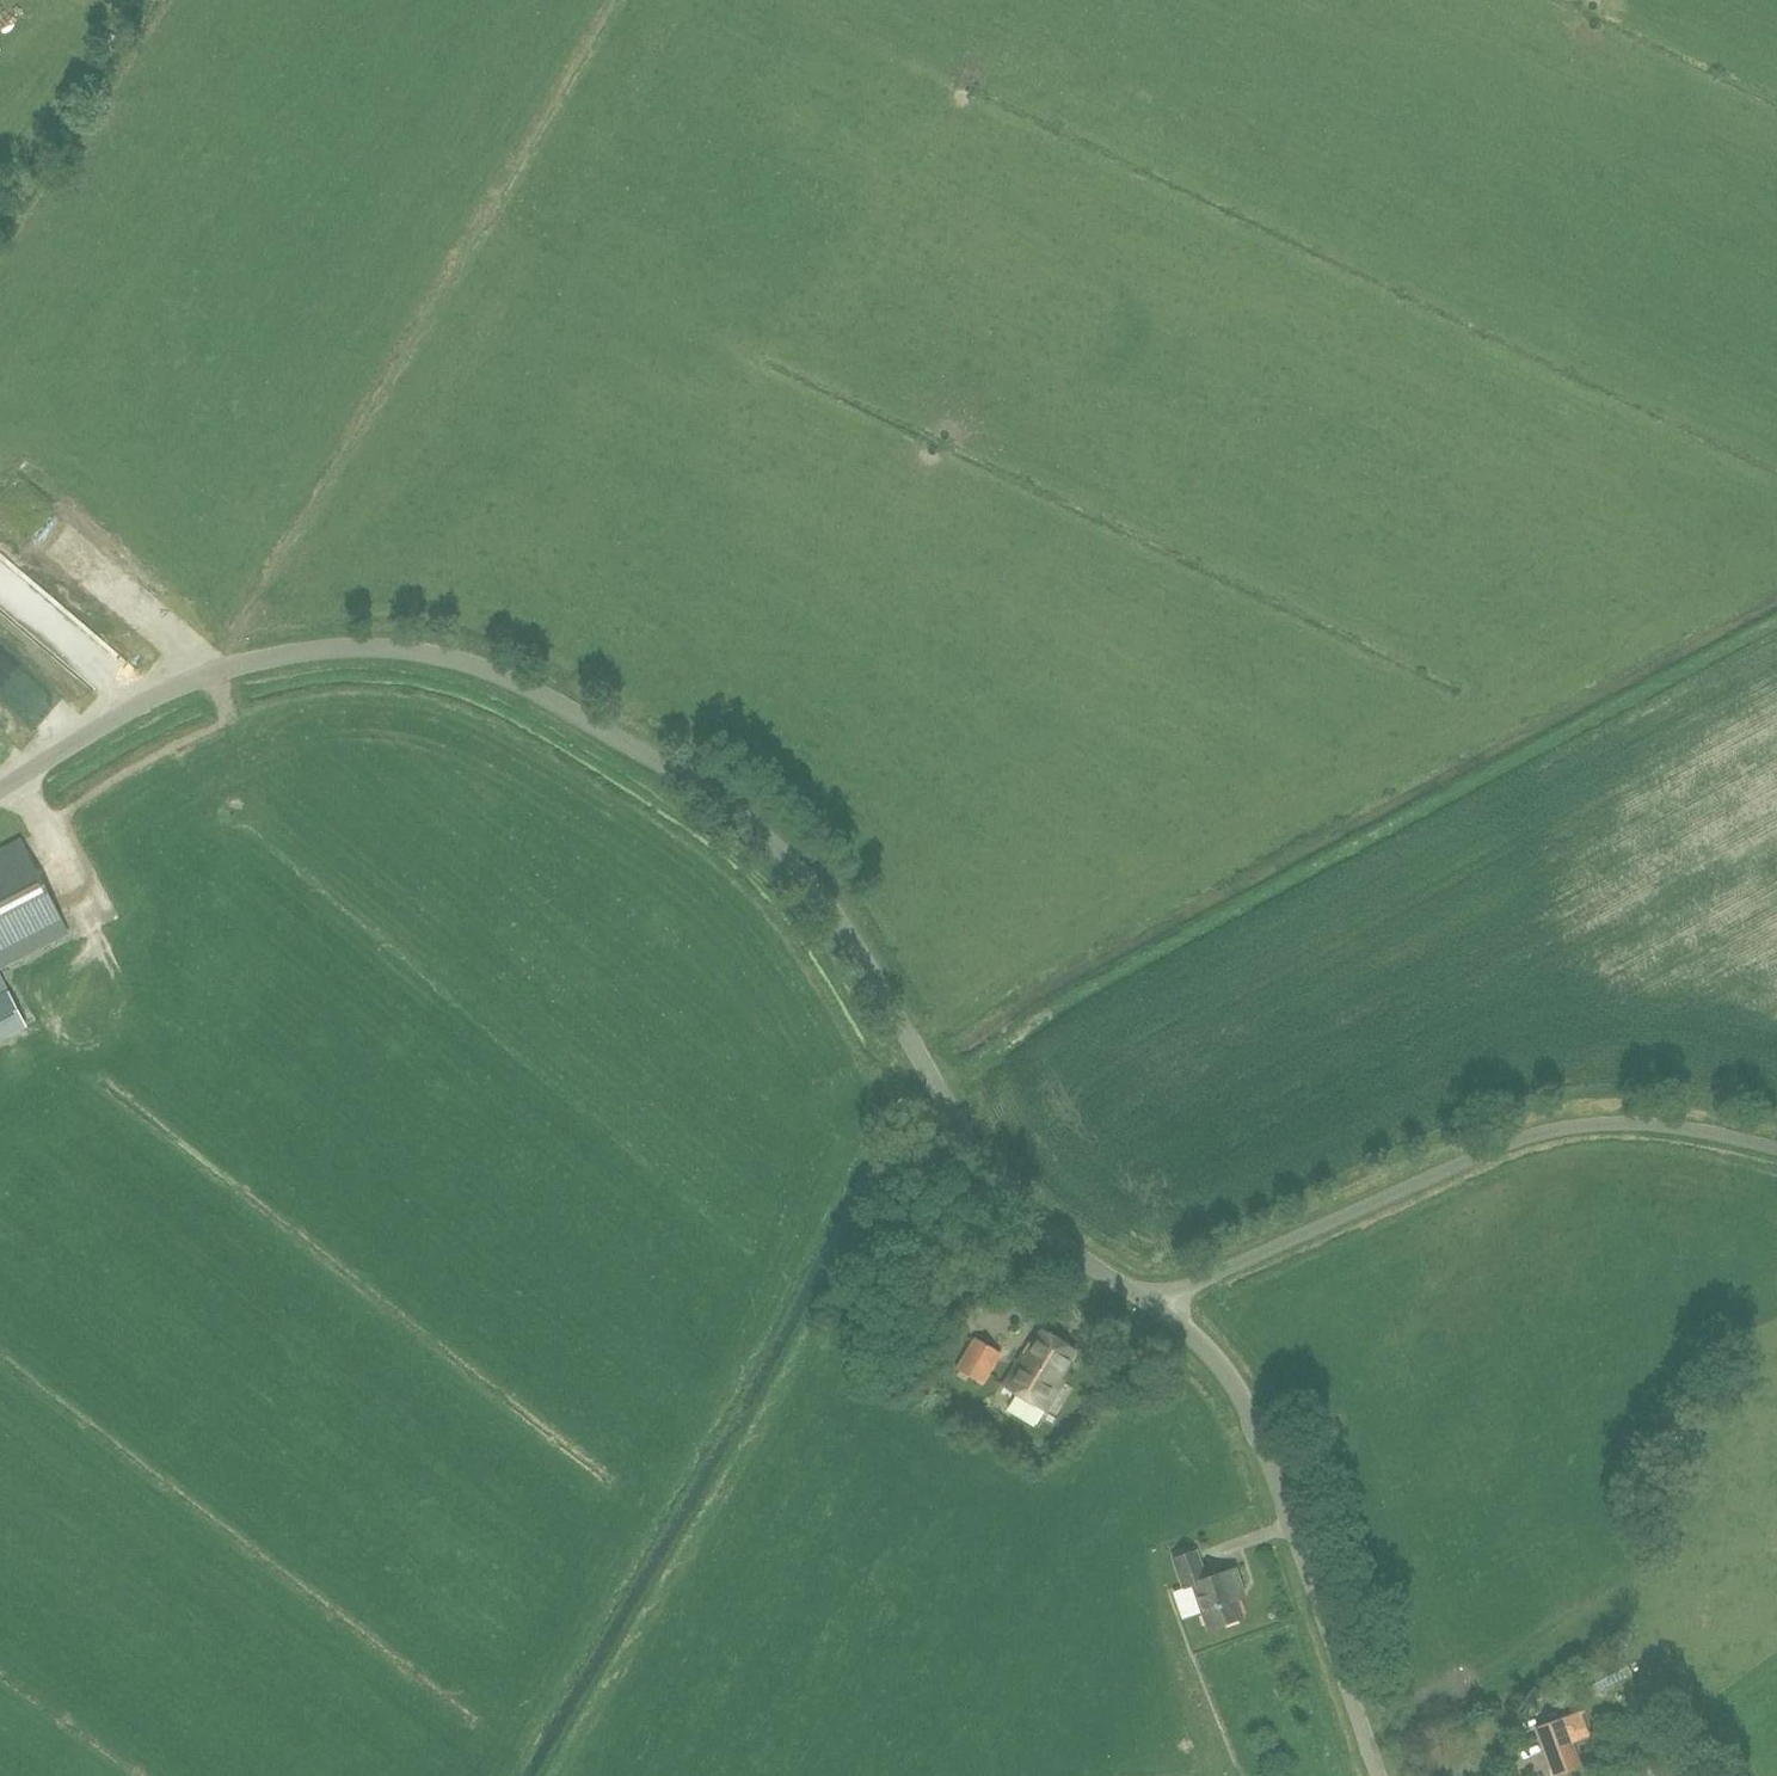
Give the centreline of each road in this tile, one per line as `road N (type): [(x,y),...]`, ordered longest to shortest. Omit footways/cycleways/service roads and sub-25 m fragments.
road 1 (unclassified): [(1155,1301),(1089,1265),(1004,1192),(860,952),(798,869),(710,795),(545,696),(435,657),(298,654),(231,667),(162,695),(0,789)]
road 2 (track): [(1776,628),(1084,996),(943,1095)]
road 3 (unclassified): [(1155,1301),(1439,1173),(1612,1115),(1776,1148)]
road 4 (unclassified): [(1381,1775),(1258,1422),(1229,1371),(1155,1301)]

